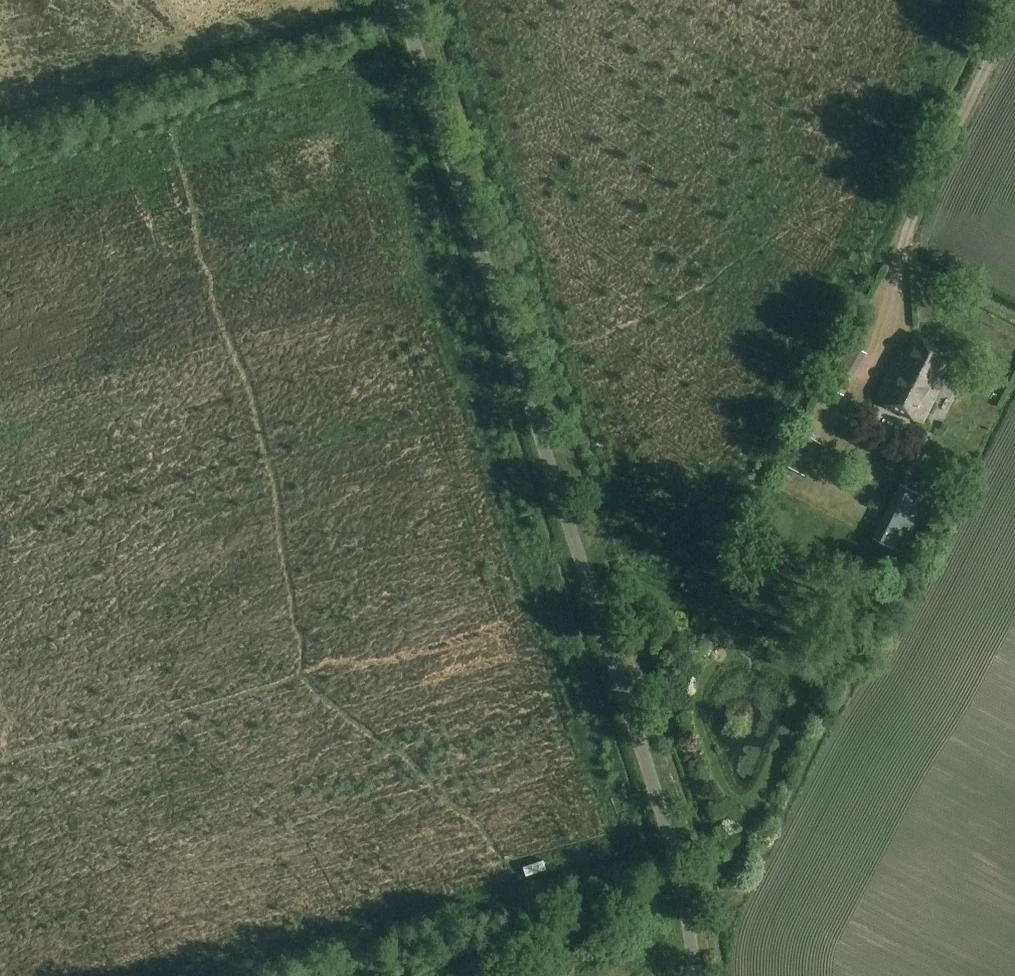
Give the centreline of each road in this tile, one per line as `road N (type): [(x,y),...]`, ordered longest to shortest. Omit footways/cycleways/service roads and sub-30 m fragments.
road 1 (unclassified): [(694,975),(663,823),(398,0)]
road 2 (track): [(1014,8),(911,219),(885,328)]

